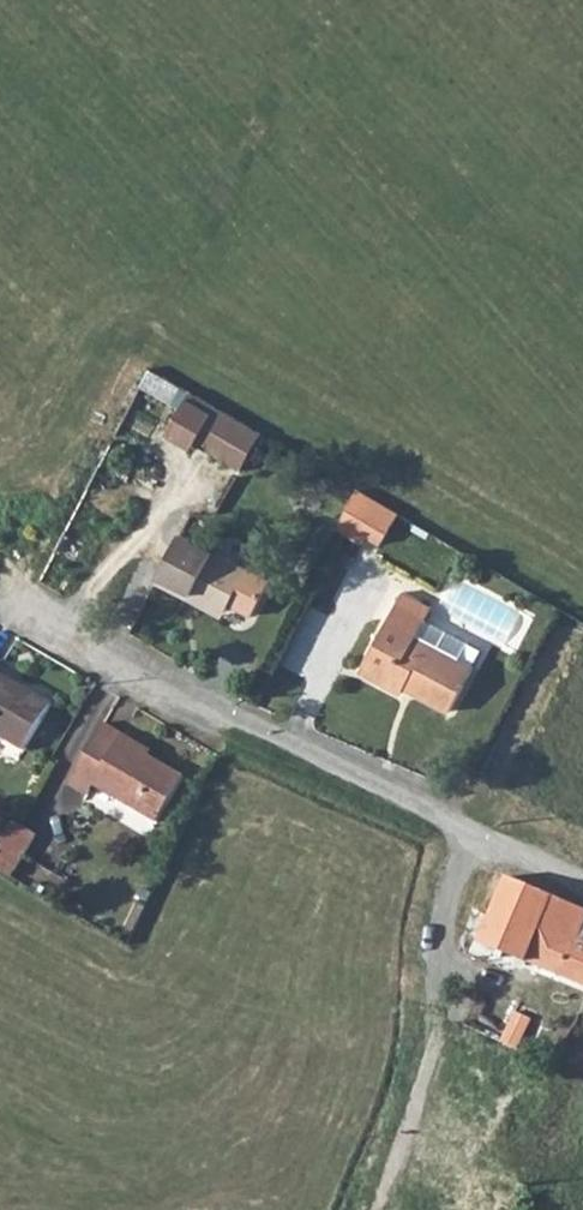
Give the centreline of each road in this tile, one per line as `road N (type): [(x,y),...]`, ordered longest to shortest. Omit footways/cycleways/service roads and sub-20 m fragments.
road 1 (unclassified): [(582,886),(237,735),(0,590)]
road 2 (track): [(375,1209),(417,1103),(431,1035),(445,884),(473,833)]

